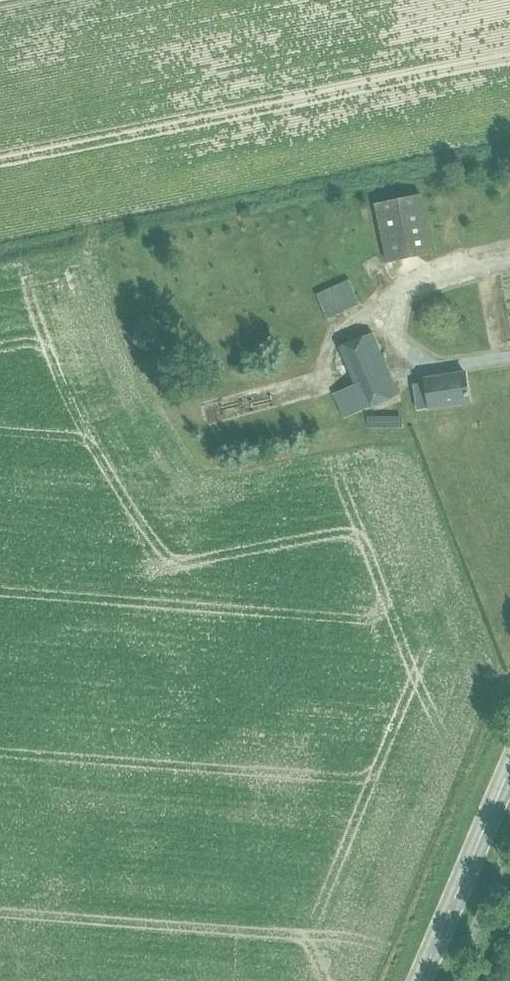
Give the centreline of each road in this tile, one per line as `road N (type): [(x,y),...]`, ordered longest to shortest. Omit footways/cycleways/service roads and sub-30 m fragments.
road 1 (tertiary): [(417,980),(509,762)]

